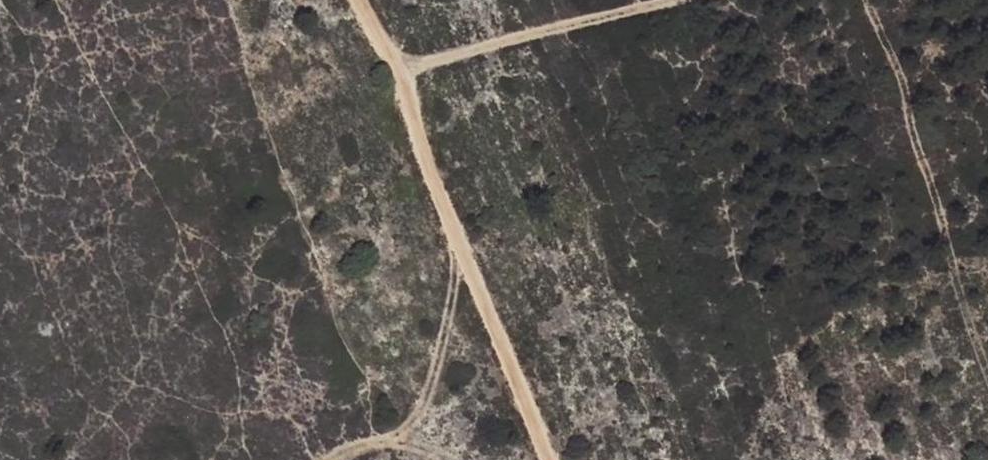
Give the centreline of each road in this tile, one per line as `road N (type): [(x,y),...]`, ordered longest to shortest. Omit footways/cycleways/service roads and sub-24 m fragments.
road 1 (track): [(362,0),(399,68),(436,183),(551,459)]
road 2 (track): [(987,372),(907,132),(904,79),(865,0)]
road 3 (track): [(667,0),(399,68)]

